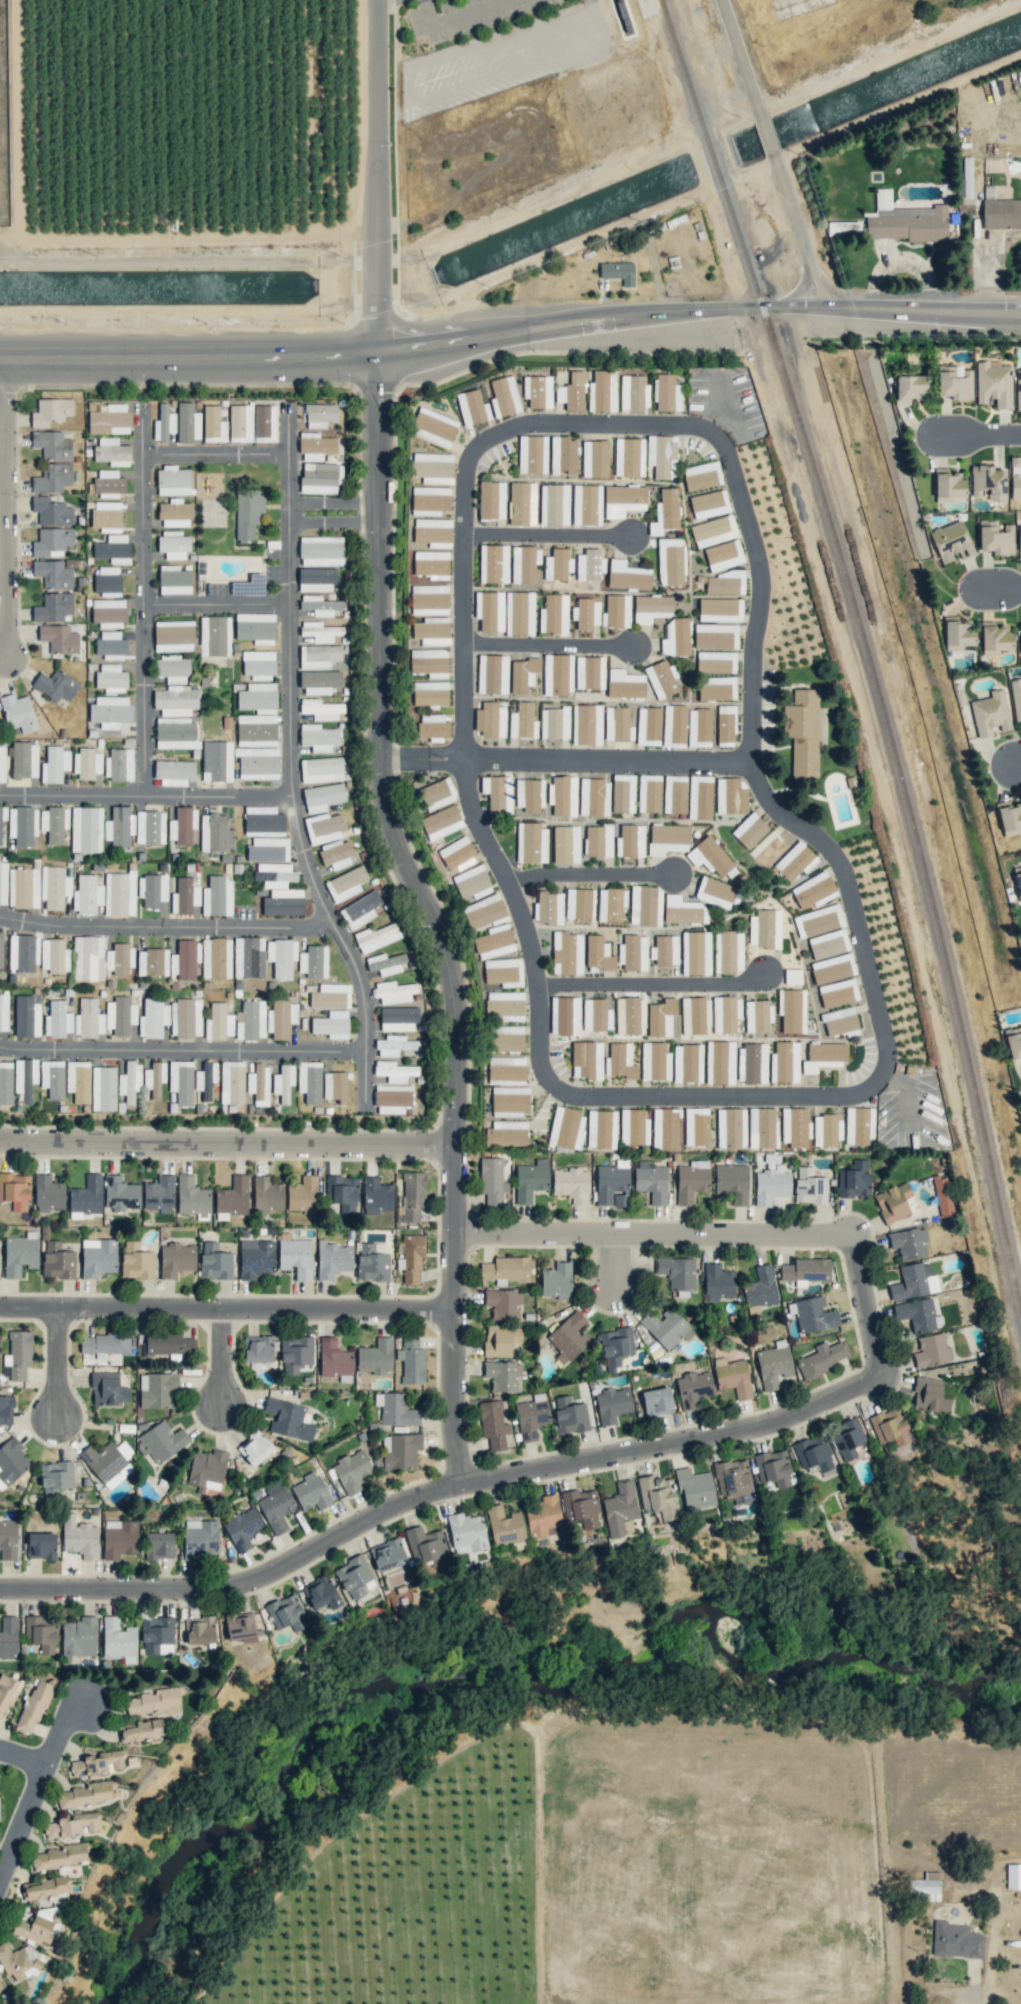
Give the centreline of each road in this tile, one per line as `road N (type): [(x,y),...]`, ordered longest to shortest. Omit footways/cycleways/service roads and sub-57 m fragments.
road 1 (residential): [(470,541),(465,772),(529,987),(540,1099),(568,1118),(866,1108),(885,1080),(842,898),(830,871),(768,825),(750,792),(753,578),(710,441),(689,432),(510,433),(471,472),(470,541)]
road 2 (residential): [(0,1592),(234,1588),(286,1570),(432,1493),(770,1422),(886,1371)]
road 3 (residential): [(376,354),(395,772),(406,837),(455,994),(459,1147)]
road 4 (residential): [(293,411),(294,807),(318,902),(365,1001),(364,1107)]
road 5 (tertiary): [(0,1144),(459,1147)]
road 6 (residential): [(0,1311),(459,1312)]
road 7 (residential): [(146,409),(145,806)]
road 8 (residential): [(459,1234),(855,1235)]
road 9 (tertiary): [(376,354),(507,329),(762,308)]
road 10 (tertiary): [(0,359),(376,354)]
road 11 (residential): [(0,1050),(363,1049)]
road 12 (residential): [(377,0),(376,354)]
road 13 (residential): [(395,772),(747,777)]
road 14 (residential): [(0,929),(64,938),(337,943)]
road 15 (residential): [(459,1147),(460,1430),(471,1483)]
road 16 (residential): [(829,308),(727,0)]
road 17 (residential): [(7,359),(15,663)]
road 18 (residential): [(0,806),(294,807)]
road 19 (tertiary): [(762,308),(1020,308)]
road 20 (residential): [(530,1005),(744,1001),(761,988)]
road 21 (residential): [(0,1896),(75,1715),(97,1709)]
road 22 (residential): [(505,896),(669,892)]
road 23 (residential): [(469,650),(621,659)]
road 24 (residential): [(470,541),(622,548)]
road 25 (residential): [(145,458),(293,459)]
road 26 (residential): [(146,616),(292,614)]
road 27 (residential): [(886,1371),(855,1235)]

